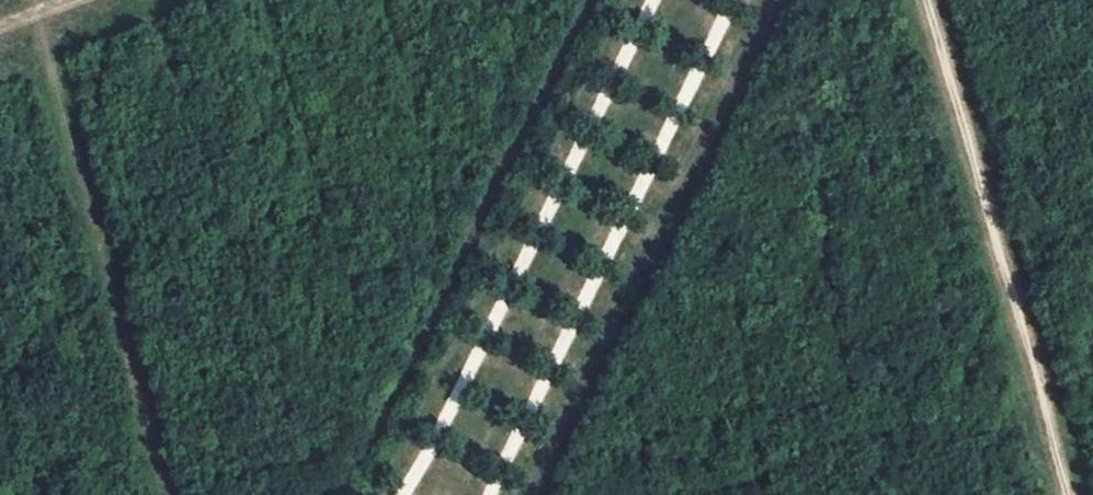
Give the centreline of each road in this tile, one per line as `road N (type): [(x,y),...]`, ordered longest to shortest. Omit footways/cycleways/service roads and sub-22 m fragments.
road 1 (track): [(403,494),(653,0)]
road 2 (track): [(734,0),(491,494)]

